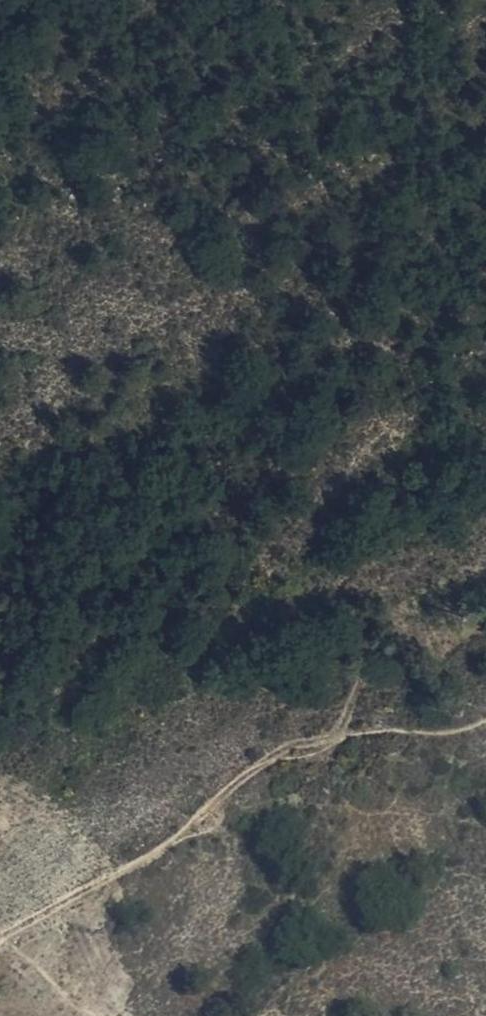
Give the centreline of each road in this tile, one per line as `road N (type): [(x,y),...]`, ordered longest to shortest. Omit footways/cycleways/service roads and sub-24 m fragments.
road 1 (track): [(120,1015),(0,937)]

